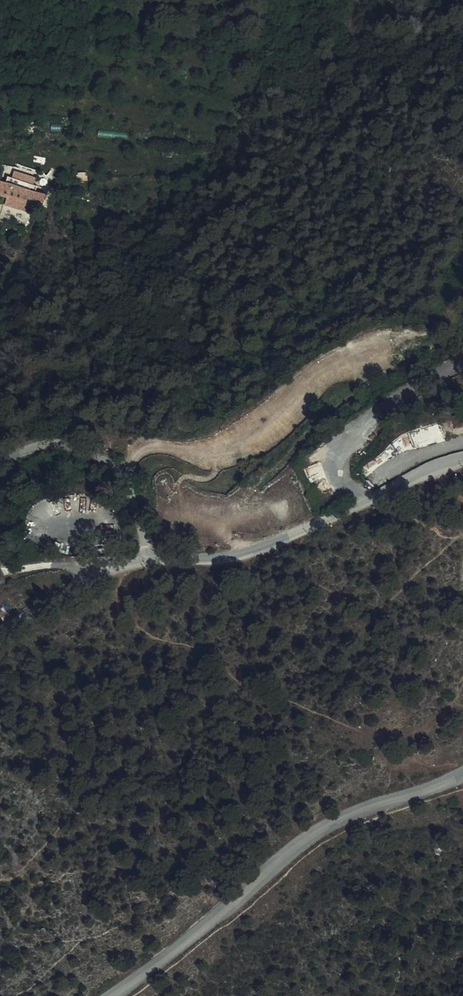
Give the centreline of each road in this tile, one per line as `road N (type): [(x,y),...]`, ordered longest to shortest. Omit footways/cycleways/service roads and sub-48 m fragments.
road 1 (unclassified): [(112,995),(302,843),(462,775)]
road 2 (unclassified): [(462,459),(242,553),(149,560)]
road 3 (unclassified): [(149,560),(131,491),(109,461),(62,444),(0,461)]
road 4 (unclassified): [(149,560),(80,581),(0,629)]

